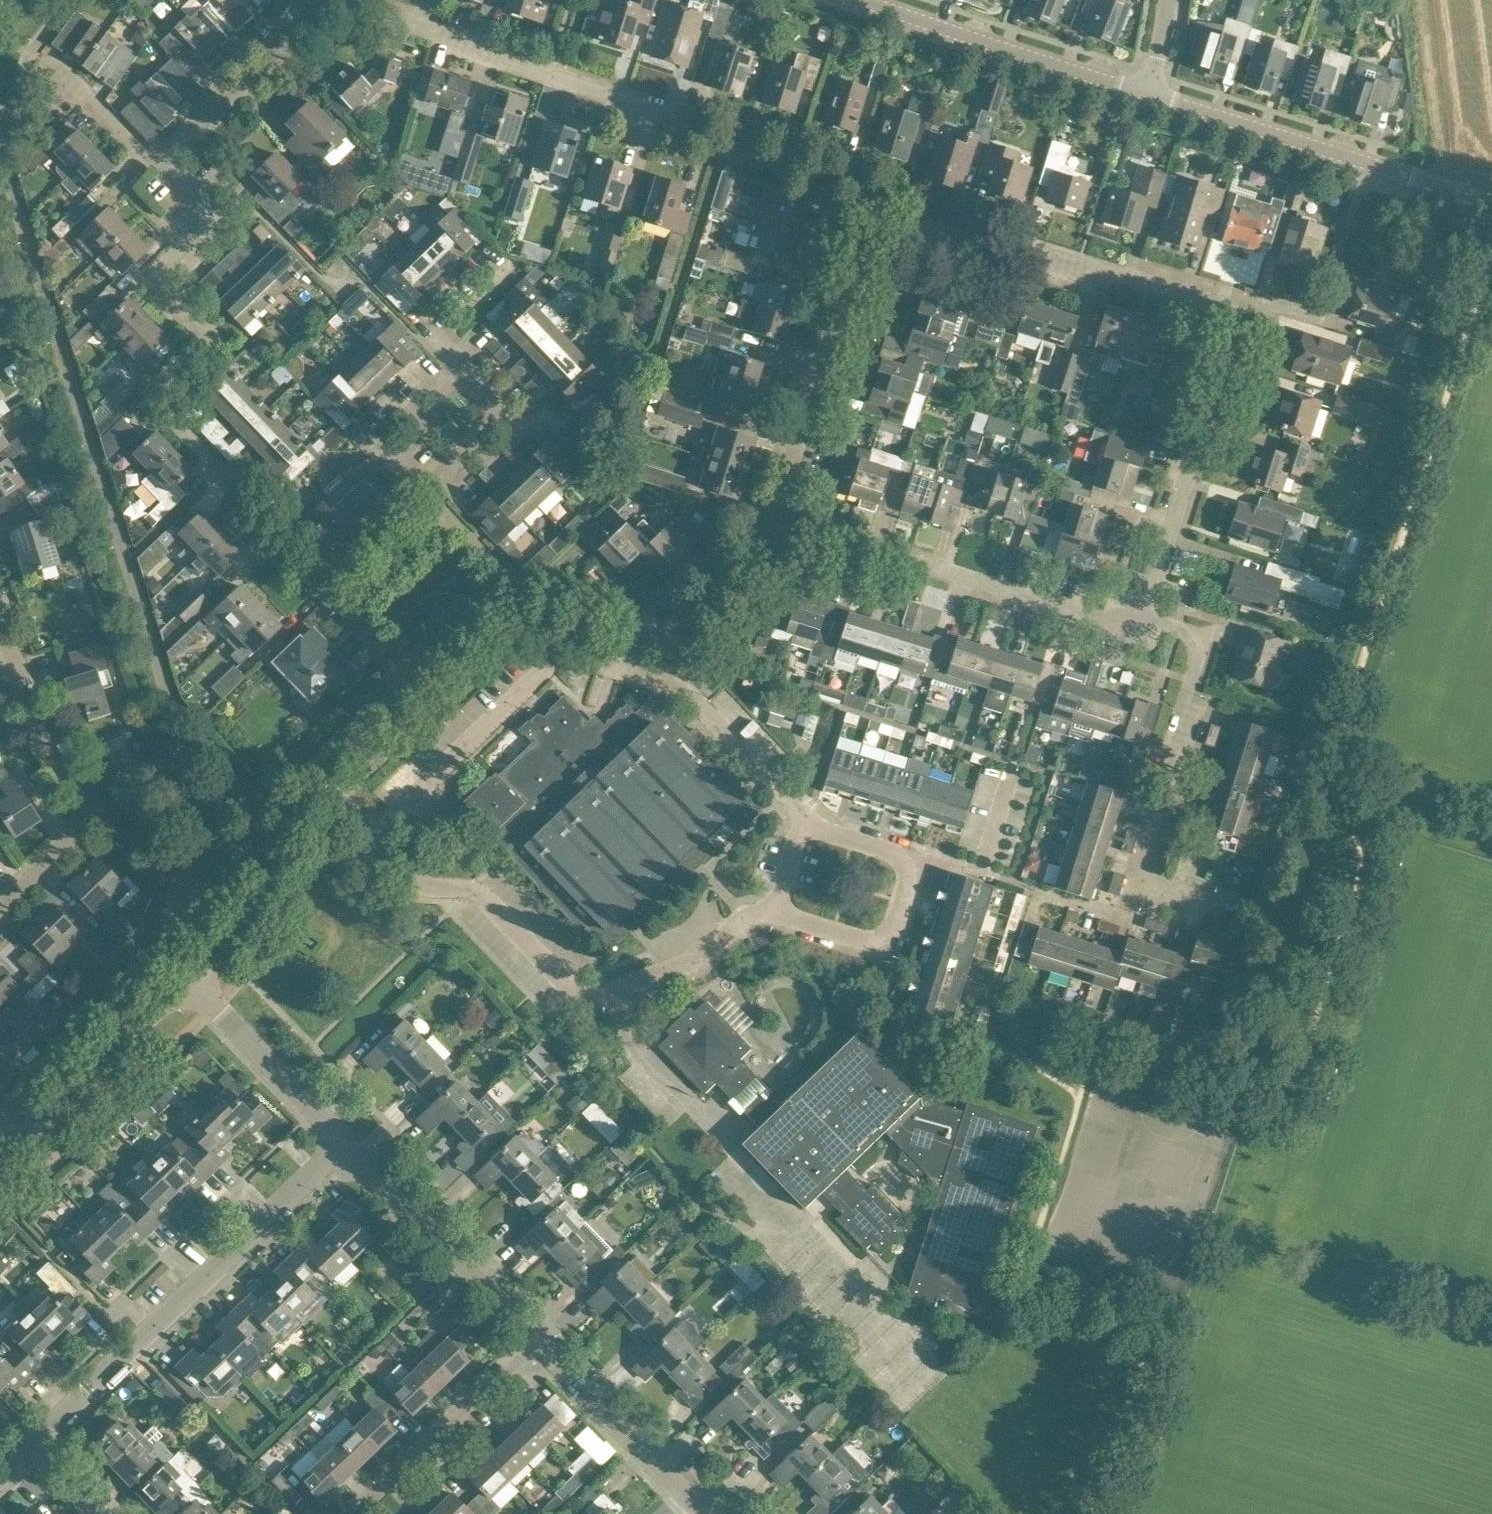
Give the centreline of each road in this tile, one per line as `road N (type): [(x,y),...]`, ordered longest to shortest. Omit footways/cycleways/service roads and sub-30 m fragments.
road 1 (unclassified): [(316,17),(336,4),(354,5),(432,30),(605,93),(669,129),(853,187),(872,212)]
road 2 (unclassified): [(337,605),(165,410),(159,395),(165,382),(202,347),(201,323),(165,287),(166,267),(218,216),(167,164)]
road 3 (residential): [(313,777),(418,881),(485,899),(583,995),(696,961),(737,923),(774,911)]
road 4 (residential): [(345,1141),(33,1444)]
road 5 (residential): [(1243,909),(1145,873),(1183,748),(1196,662),(1187,630),(1144,617)]
road 6 (unclassified): [(1237,311),(1093,267),(911,238),(887,231),(872,212)]
road 7 (unclassified): [(1144,617),(1116,625),(778,527)]
road 8 (unclassified): [(1491,199),(1148,94)]
road 9 (residential): [(0,909),(84,829),(92,800),(0,633)]
road 10 (unclassified): [(778,527),(777,507),(872,212)]
road 11 (unclassified): [(1144,617),(1237,311)]
road 12 (residential): [(805,822),(904,864),(894,927),(881,939),(855,939),(774,911)]
road 13 (unclassified): [(1148,94),(865,0)]
road 14 (unclassified): [(805,822),(687,693),(624,668),(626,620)]
road 15 (residential): [(535,1338),(345,1141)]
road 16 (residential): [(355,1513),(535,1338)]
road 17 (residential): [(705,1513),(535,1338)]
road 18 (unclassified): [(187,977),(259,901),(313,777)]
road 19 (unclassified): [(15,1140),(187,977)]
road 20 (residential): [(345,1141),(187,977)]
road 21 (unclassified): [(167,164),(316,17)]
road 22 (unclassified): [(626,620),(666,629),(778,527)]
road 23 (unclassified): [(426,491),(501,414),(464,374)]
road 24 (unclassified): [(426,491),(389,451),(464,374)]
road 25 (unclassified): [(167,164),(148,155),(52,57)]
road 26 (unclassified): [(464,374),(442,333),(512,263)]
road 27 (unclassified): [(337,605),(442,510)]
road 28 (unclassified): [(410,682),(512,586)]
road 29 (unclassified): [(313,777),(410,682)]

